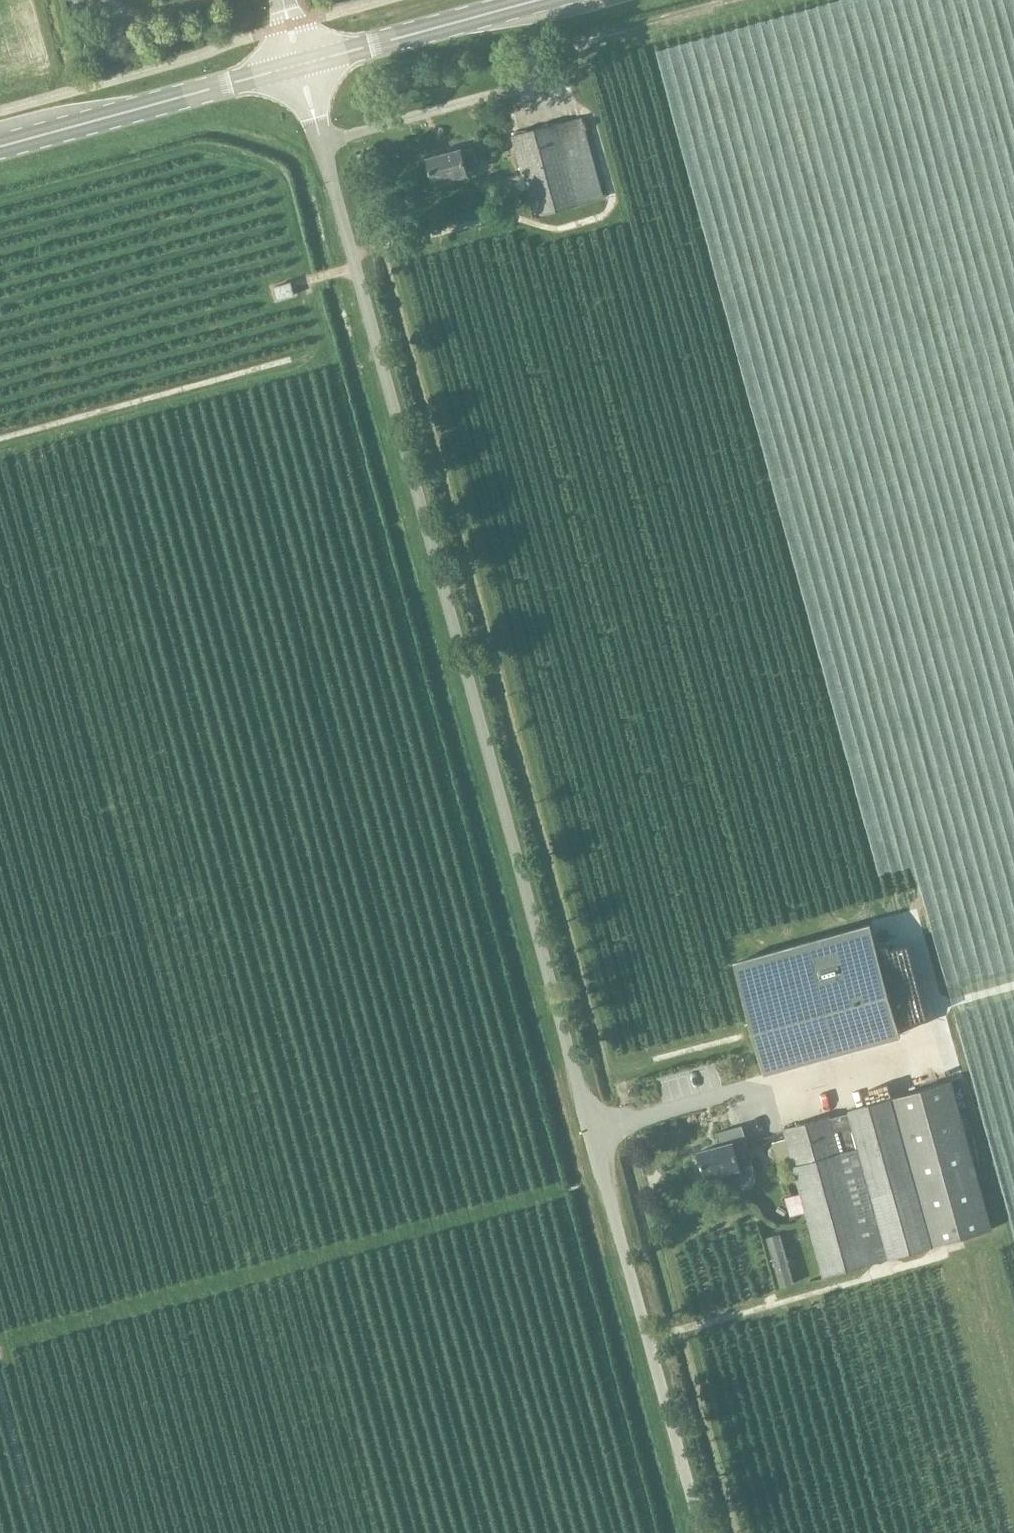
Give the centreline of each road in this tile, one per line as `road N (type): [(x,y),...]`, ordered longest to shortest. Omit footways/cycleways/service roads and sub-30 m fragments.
road 1 (unclassified): [(700,1532),(300,65)]
road 2 (primary): [(0,147),(300,65)]
road 3 (primary): [(300,65),(537,0)]

